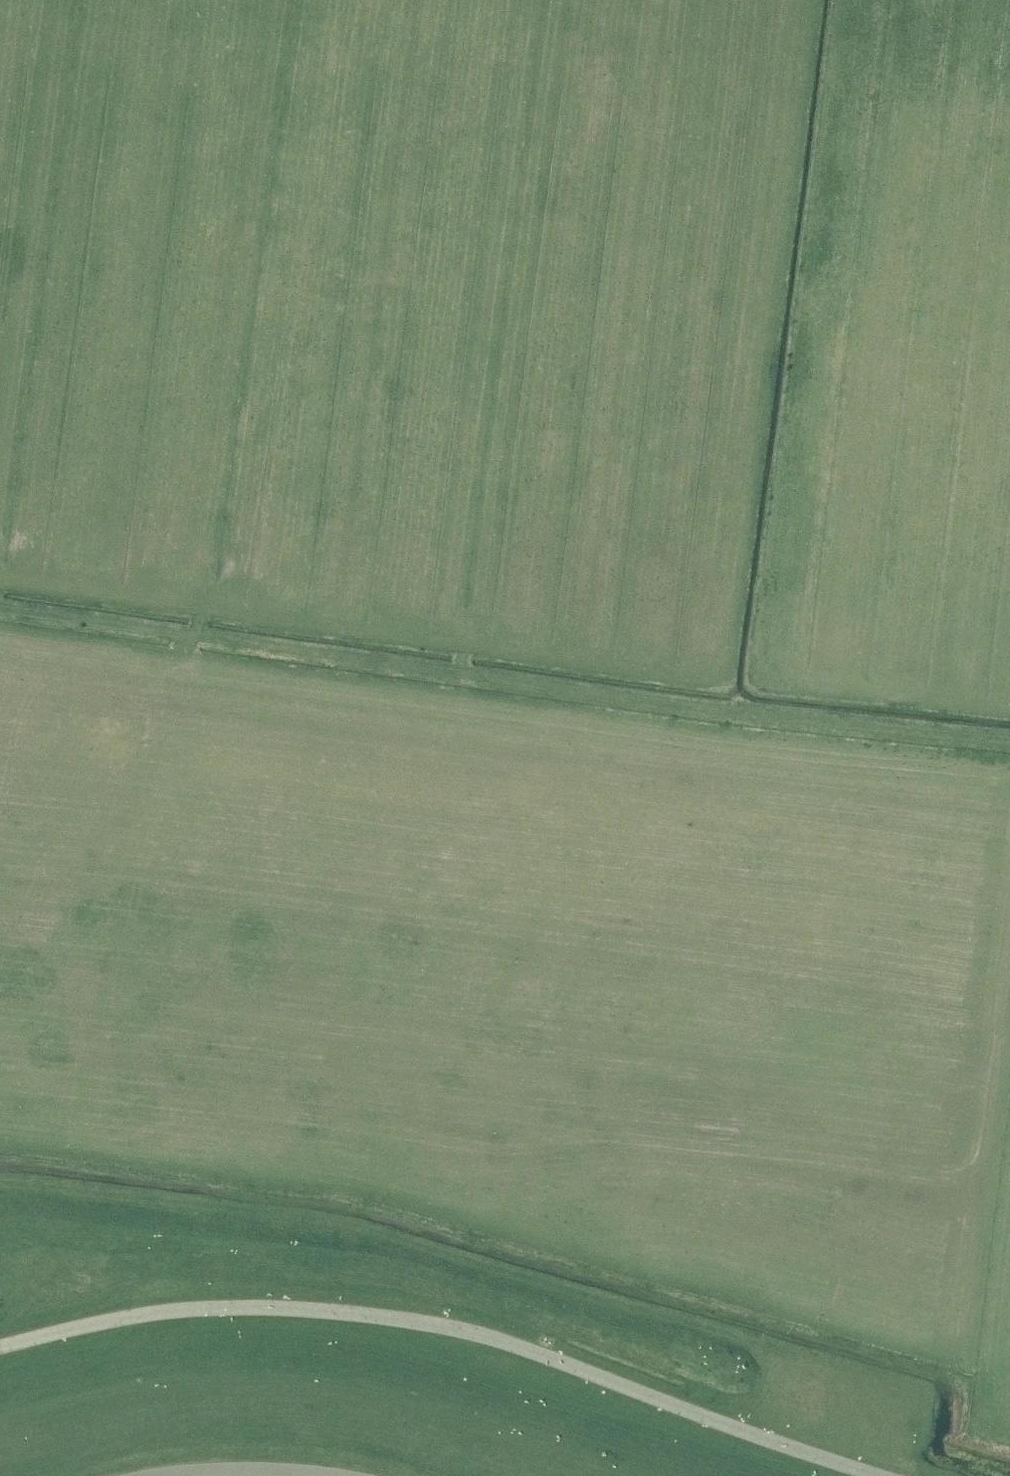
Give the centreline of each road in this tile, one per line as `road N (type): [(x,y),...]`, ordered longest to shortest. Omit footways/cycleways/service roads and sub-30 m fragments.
road 1 (unclassified): [(869,1475),(507,1345),(443,1329),(309,1316),(177,1315),(0,1354)]

